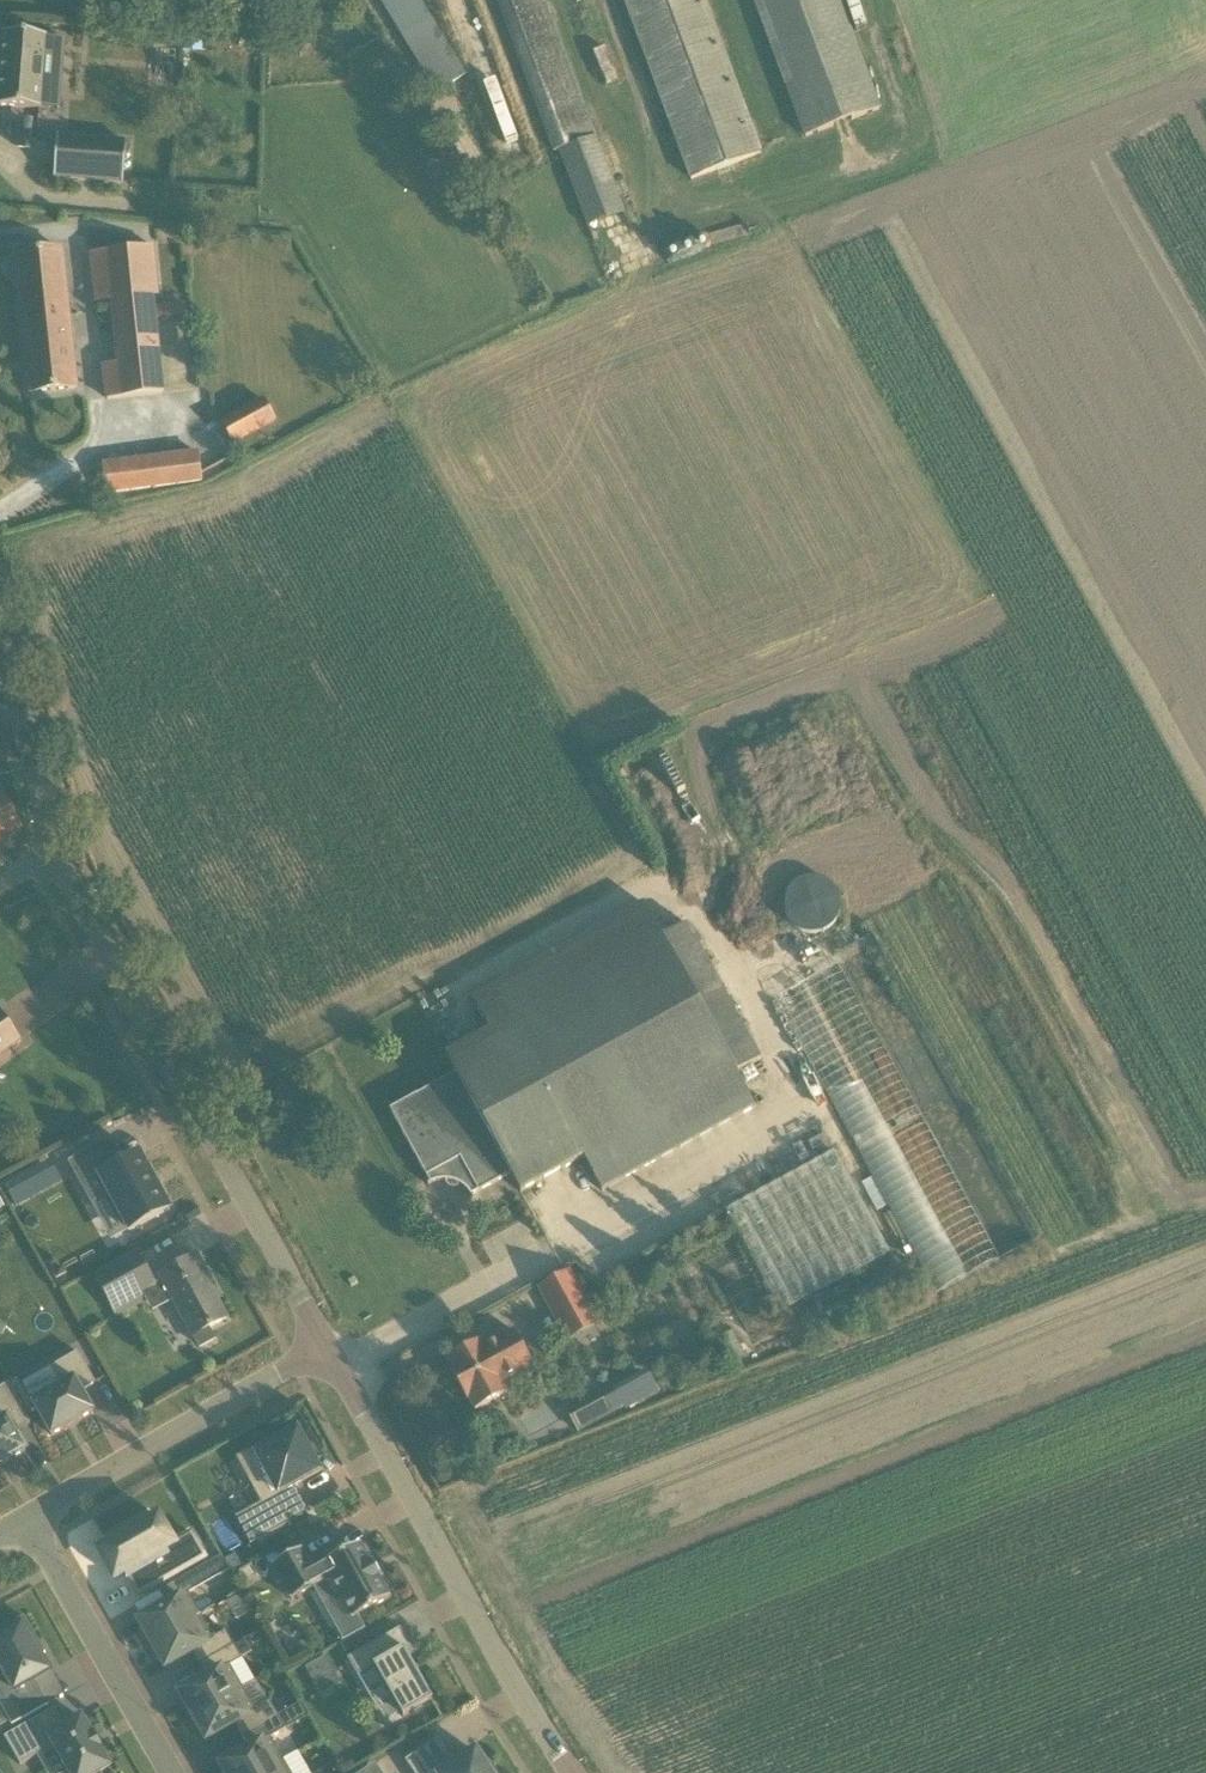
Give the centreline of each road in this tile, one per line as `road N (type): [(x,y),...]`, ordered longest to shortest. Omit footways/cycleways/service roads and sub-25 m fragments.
road 1 (residential): [(326,1348),(57,854)]
road 2 (residential): [(572,1772),(326,1348)]
road 3 (residential): [(25,1520),(326,1348)]
road 4 (residential): [(169,1772),(25,1520)]
road 5 (unclassified): [(57,854),(0,659)]

